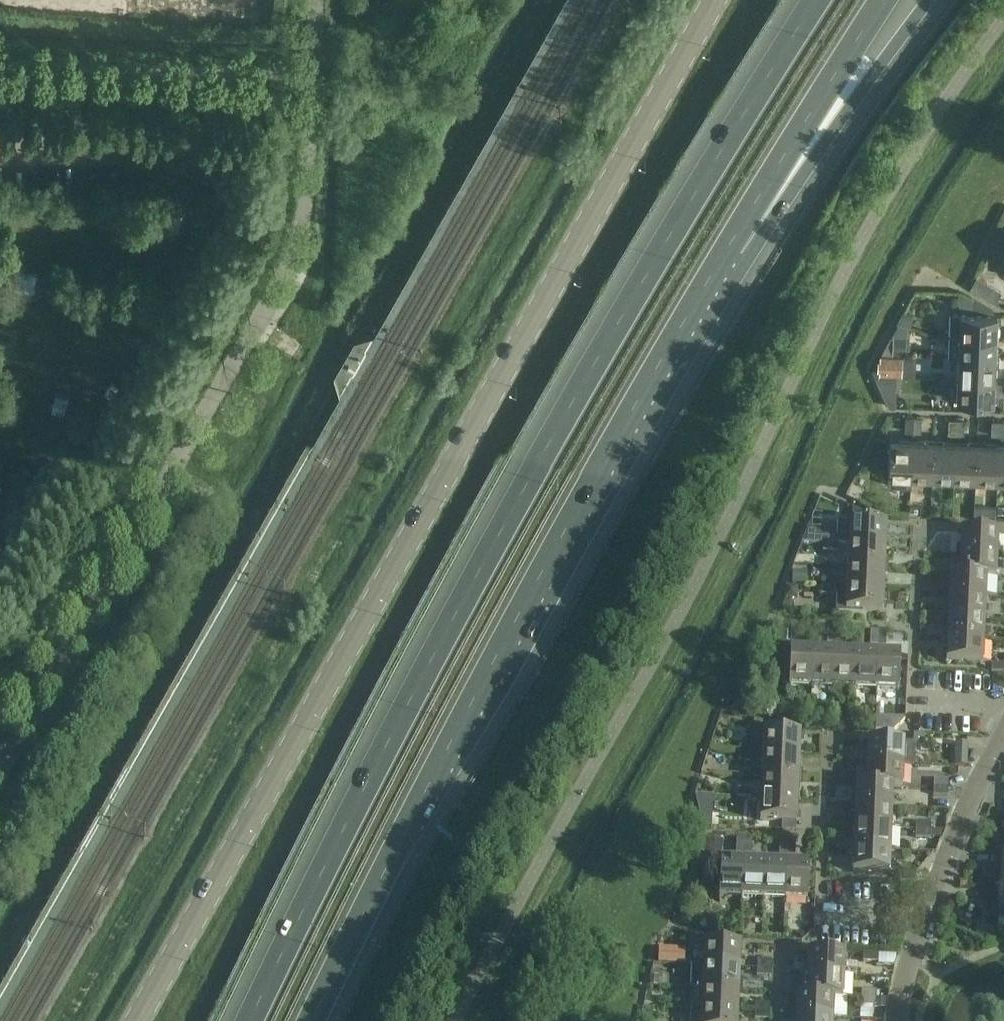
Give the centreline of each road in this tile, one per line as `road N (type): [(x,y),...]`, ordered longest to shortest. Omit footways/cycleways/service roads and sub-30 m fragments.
road 1 (tertiary): [(715,0),(136,1020)]
road 2 (trunk): [(816,0),(672,234),(416,682),(249,1020)]
road 3 (trunk): [(312,1020),(567,525),(737,232)]
road 4 (unclassified): [(0,757),(290,249),(305,195),(313,0)]
road 5 (track): [(310,81),(0,73)]
road 6 (residential): [(896,1020),(921,918),(1003,737)]
road 7 (trunk): [(737,232),(933,0)]
road 8 (trunk): [(737,232),(884,0)]

